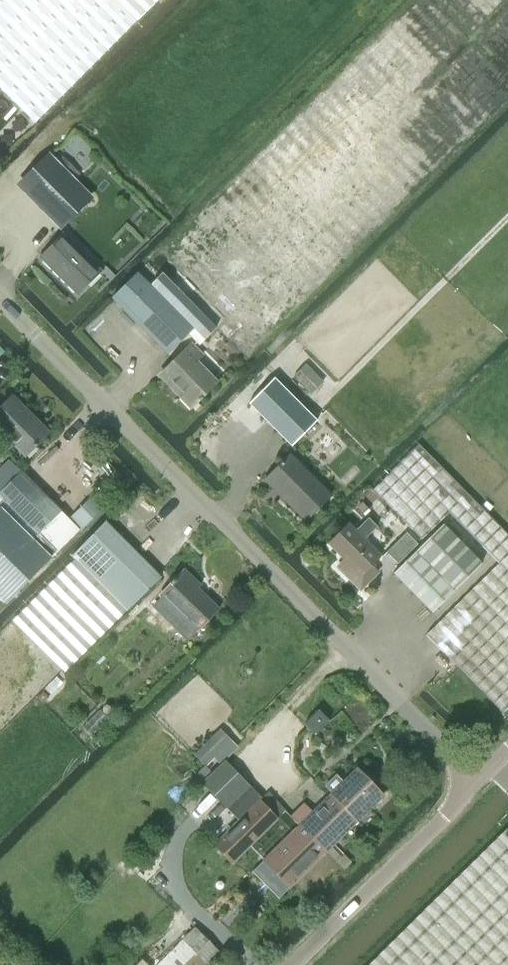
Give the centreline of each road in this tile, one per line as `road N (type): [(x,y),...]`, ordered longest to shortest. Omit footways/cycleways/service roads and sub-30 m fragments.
road 1 (residential): [(477,779),(0,298)]
road 2 (unclassified): [(296,964),(477,779)]

